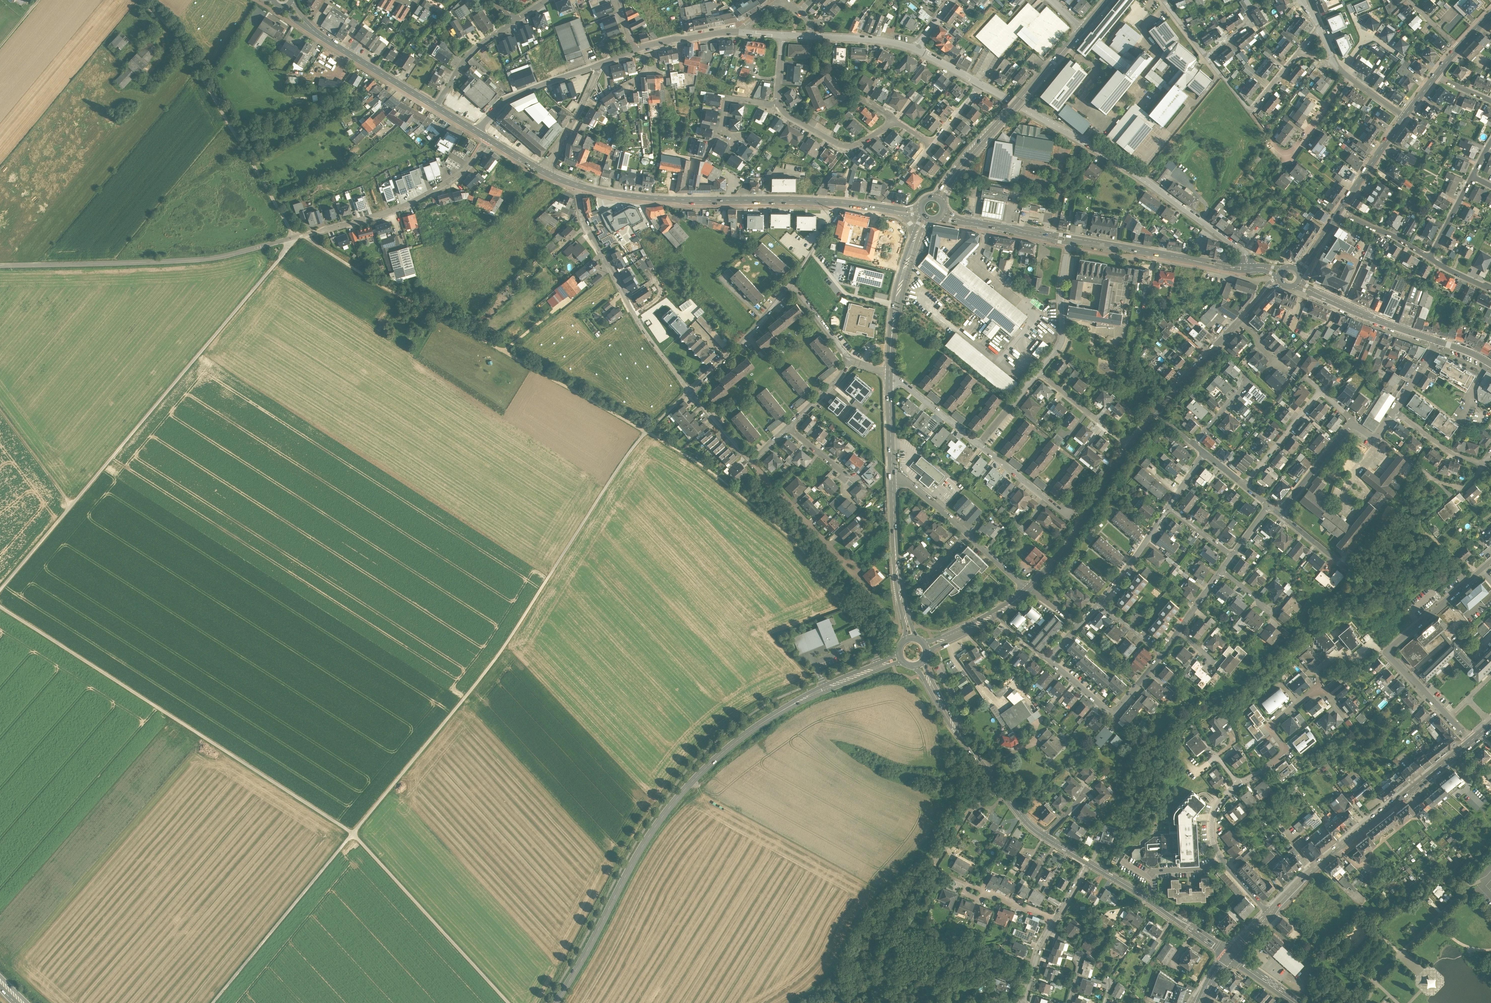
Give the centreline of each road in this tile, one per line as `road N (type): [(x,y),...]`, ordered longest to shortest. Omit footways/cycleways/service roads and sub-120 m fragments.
road 1 (track): [(690,392),(628,455),(492,665),(213,1002)]
road 2 (track): [(306,236),(707,469),(788,535),(889,654)]
road 3 (track): [(510,1002),(353,834),(0,607)]
road 4 (tertiary): [(0,266),(208,259),(306,236),(421,200),(456,178),(488,139)]
road 5 (secondary): [(899,658),(777,714),(710,763),(641,848),(555,1002)]
road 6 (track): [(0,591),(295,238)]
road 7 (residential): [(1247,268),(1240,249),(1140,177),(979,83)]
road 8 (secondary): [(582,187),(898,212)]
road 9 (track): [(139,0),(190,53),(295,238)]
road 10 (tertiary): [(1269,914),(1470,741)]
road 11 (residential): [(1470,741),(1389,651),(1490,560)]
road 12 (residential): [(582,187),(591,240),(690,392)]
road 13 (secondary): [(938,199),(1082,28)]
road 14 (tertiary): [(1247,268),(1070,240)]
road 15 (residential): [(1030,587),(1074,537),(1131,445)]
road 16 (residential): [(1027,590),(939,509),(893,480)]
road 17 (secondary): [(1089,864),(1231,954)]
road 18 (secondary): [(893,480),(898,591),(910,639)]
road 19 (residential): [(1269,914),(1213,840),(1216,810),(1239,783)]
road 20 (tertiary): [(1437,341),(1296,281)]
road 21 (residential): [(1206,56),(1250,112),(1299,51)]
road 22 (secondary): [(310,27),(435,106)]
road 23 (secondary): [(920,664),(999,788)]
road 24 (residential): [(789,285),(690,392)]
road 25 (residential): [(1239,783),(1282,754),(1272,725),(1319,688)]
road 26 (residential): [(477,132),(509,97),(597,65)]
road 27 (residential): [(752,462),(846,565)]
road 28 (residential): [(1070,240),(1061,340),(1039,371)]
road 29 (residential): [(777,104),(844,146),(894,120)]
road 30 (secondary): [(914,243),(889,373)]
road 31 (residential): [(1376,436),(1447,484),(1465,486),(1484,465)]
road 32 (tertiary): [(1070,240),(943,213)]
road 33 (residential): [(1267,140),(1279,156),(1293,155),(1347,76)]
road 34 (residential): [(1155,413),(1240,321)]
road 35 (residential): [(435,106),(469,54),(517,19)]
road 36 (track): [(72,505),(0,408)]
road 37 (residential): [(1244,485),(1320,392)]
road 38 (residential): [(542,171),(597,65)]

